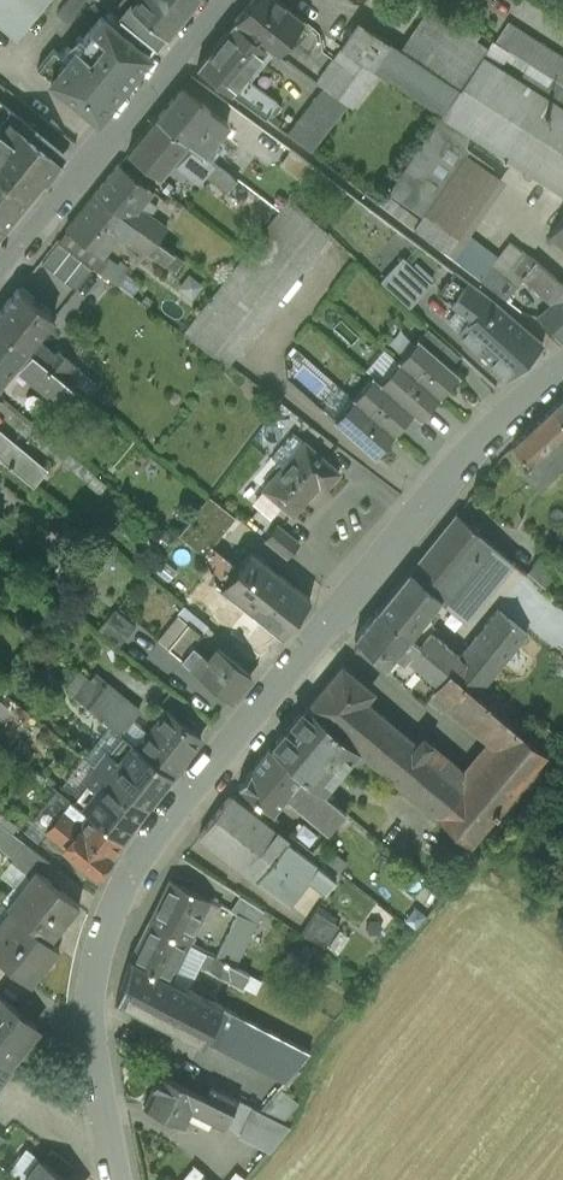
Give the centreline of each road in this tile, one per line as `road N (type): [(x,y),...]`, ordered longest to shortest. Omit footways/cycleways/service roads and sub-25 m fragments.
road 1 (residential): [(562,366),(471,455),(155,847),(111,933),(96,1002),(120,1179)]
road 2 (residential): [(222,0),(0,274)]

